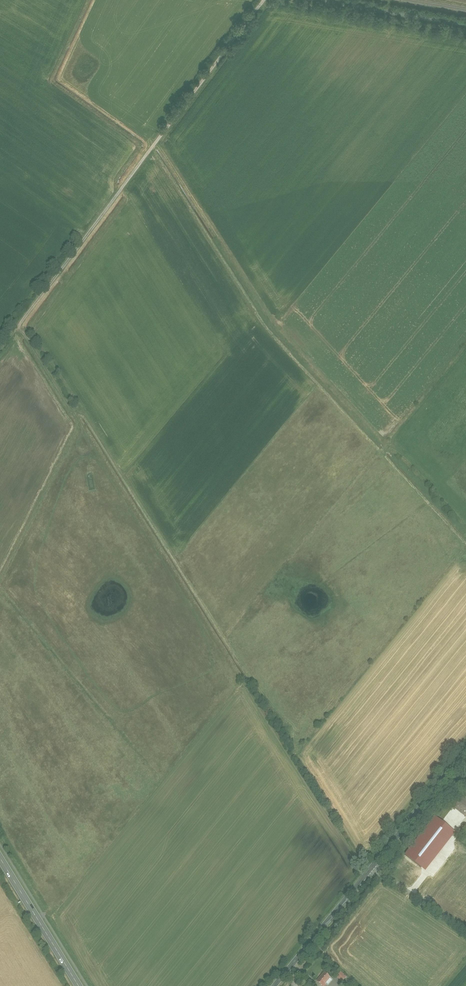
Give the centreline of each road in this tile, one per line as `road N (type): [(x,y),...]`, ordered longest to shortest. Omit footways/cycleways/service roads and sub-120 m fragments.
road 1 (tertiary): [(275,985),(373,870)]
road 2 (primary): [(0,858),(79,985)]
road 3 (tertiary): [(373,870),(465,759)]
road 4 (track): [(465,24),(331,0)]

